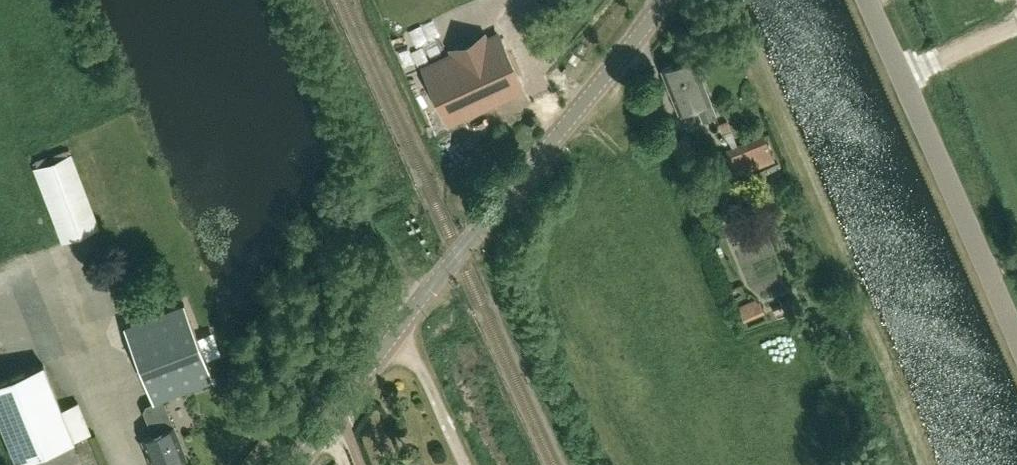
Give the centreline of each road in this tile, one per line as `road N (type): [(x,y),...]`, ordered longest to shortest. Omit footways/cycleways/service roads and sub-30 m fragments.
road 1 (tertiary): [(295,464),(663,0)]
road 2 (unclassified): [(1016,335),(867,0)]
road 3 (track): [(397,331),(467,464)]

